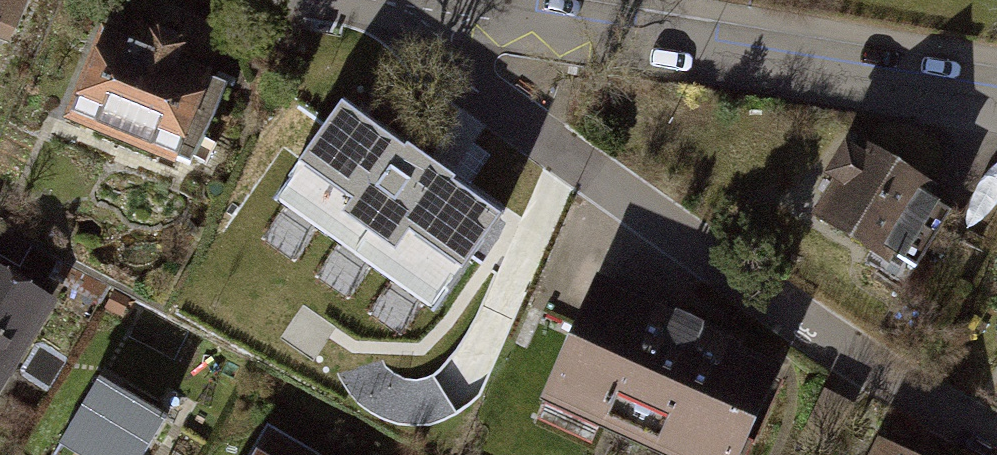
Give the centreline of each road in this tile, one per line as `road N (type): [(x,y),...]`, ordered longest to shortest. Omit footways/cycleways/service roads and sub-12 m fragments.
road 1 (residential): [(996,437),(459,84),(416,8)]
road 2 (residential): [(416,8),(996,105)]

